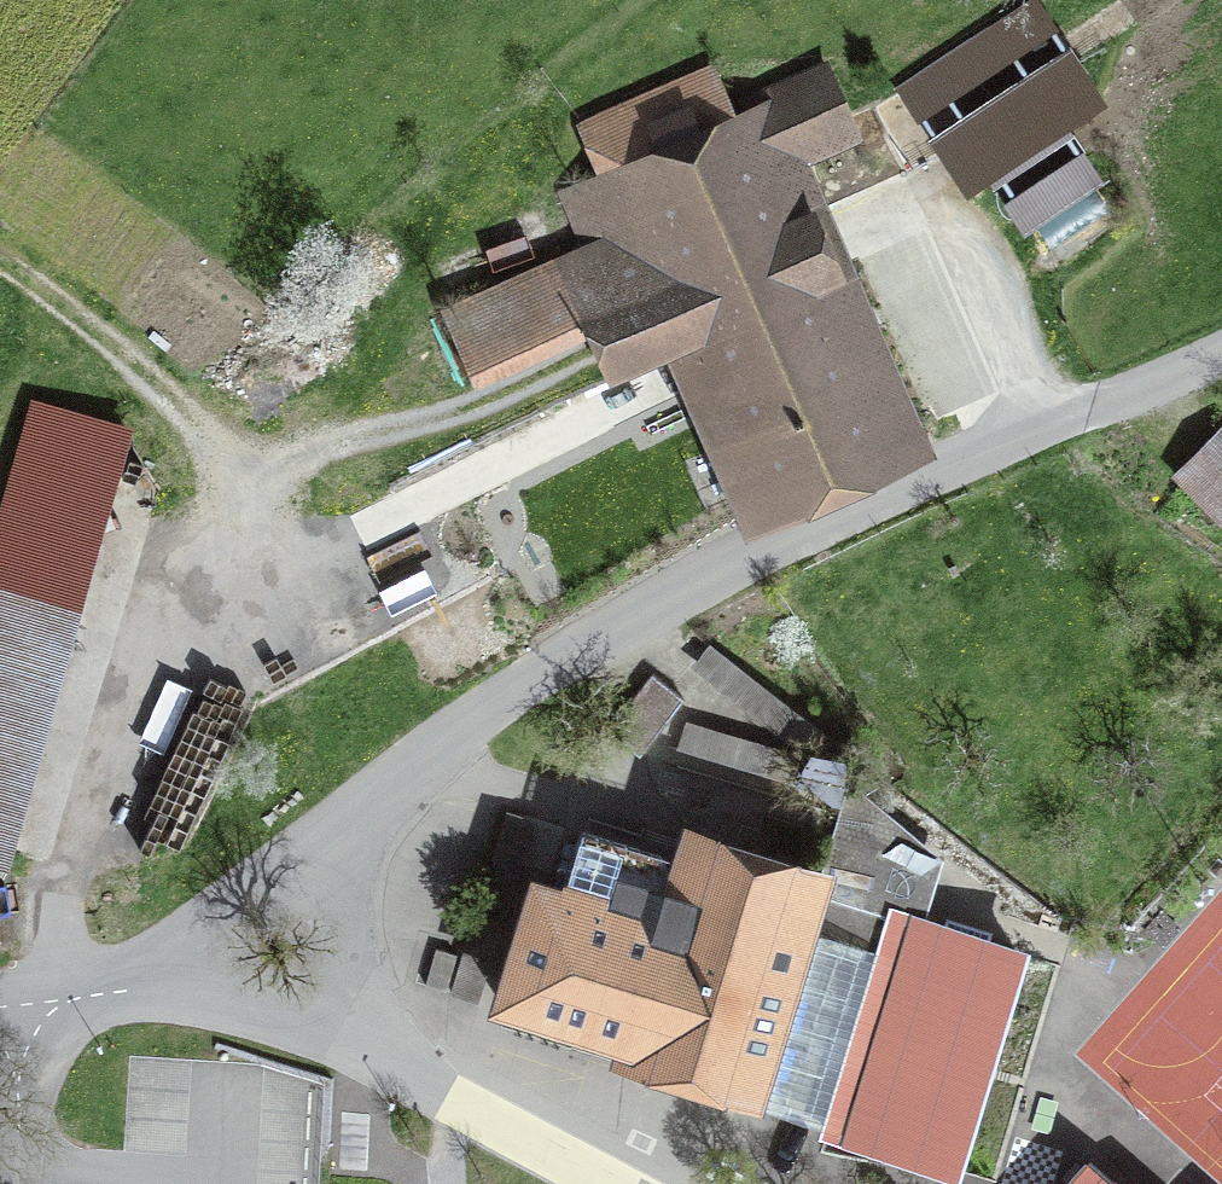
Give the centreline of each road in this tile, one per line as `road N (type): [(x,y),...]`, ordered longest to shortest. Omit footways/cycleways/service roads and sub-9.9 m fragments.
road 1 (unclassified): [(1221,351),(637,613),(505,694),(362,806)]
road 2 (track): [(17,1018),(99,739),(212,489),(197,431),(147,373),(0,257)]
road 3 (track): [(212,489),(336,444),(470,414),(575,362)]
road 4 (unclassified): [(362,806),(123,990)]
road 5 (unclassified): [(384,1060),(249,1008),(123,990)]
road 6 (unclassified): [(384,1060),(344,938),(344,877),(362,806)]
road 7 (unclassified): [(609,1183),(384,1060)]
road 8 (unclassified): [(17,1018),(20,1183)]

